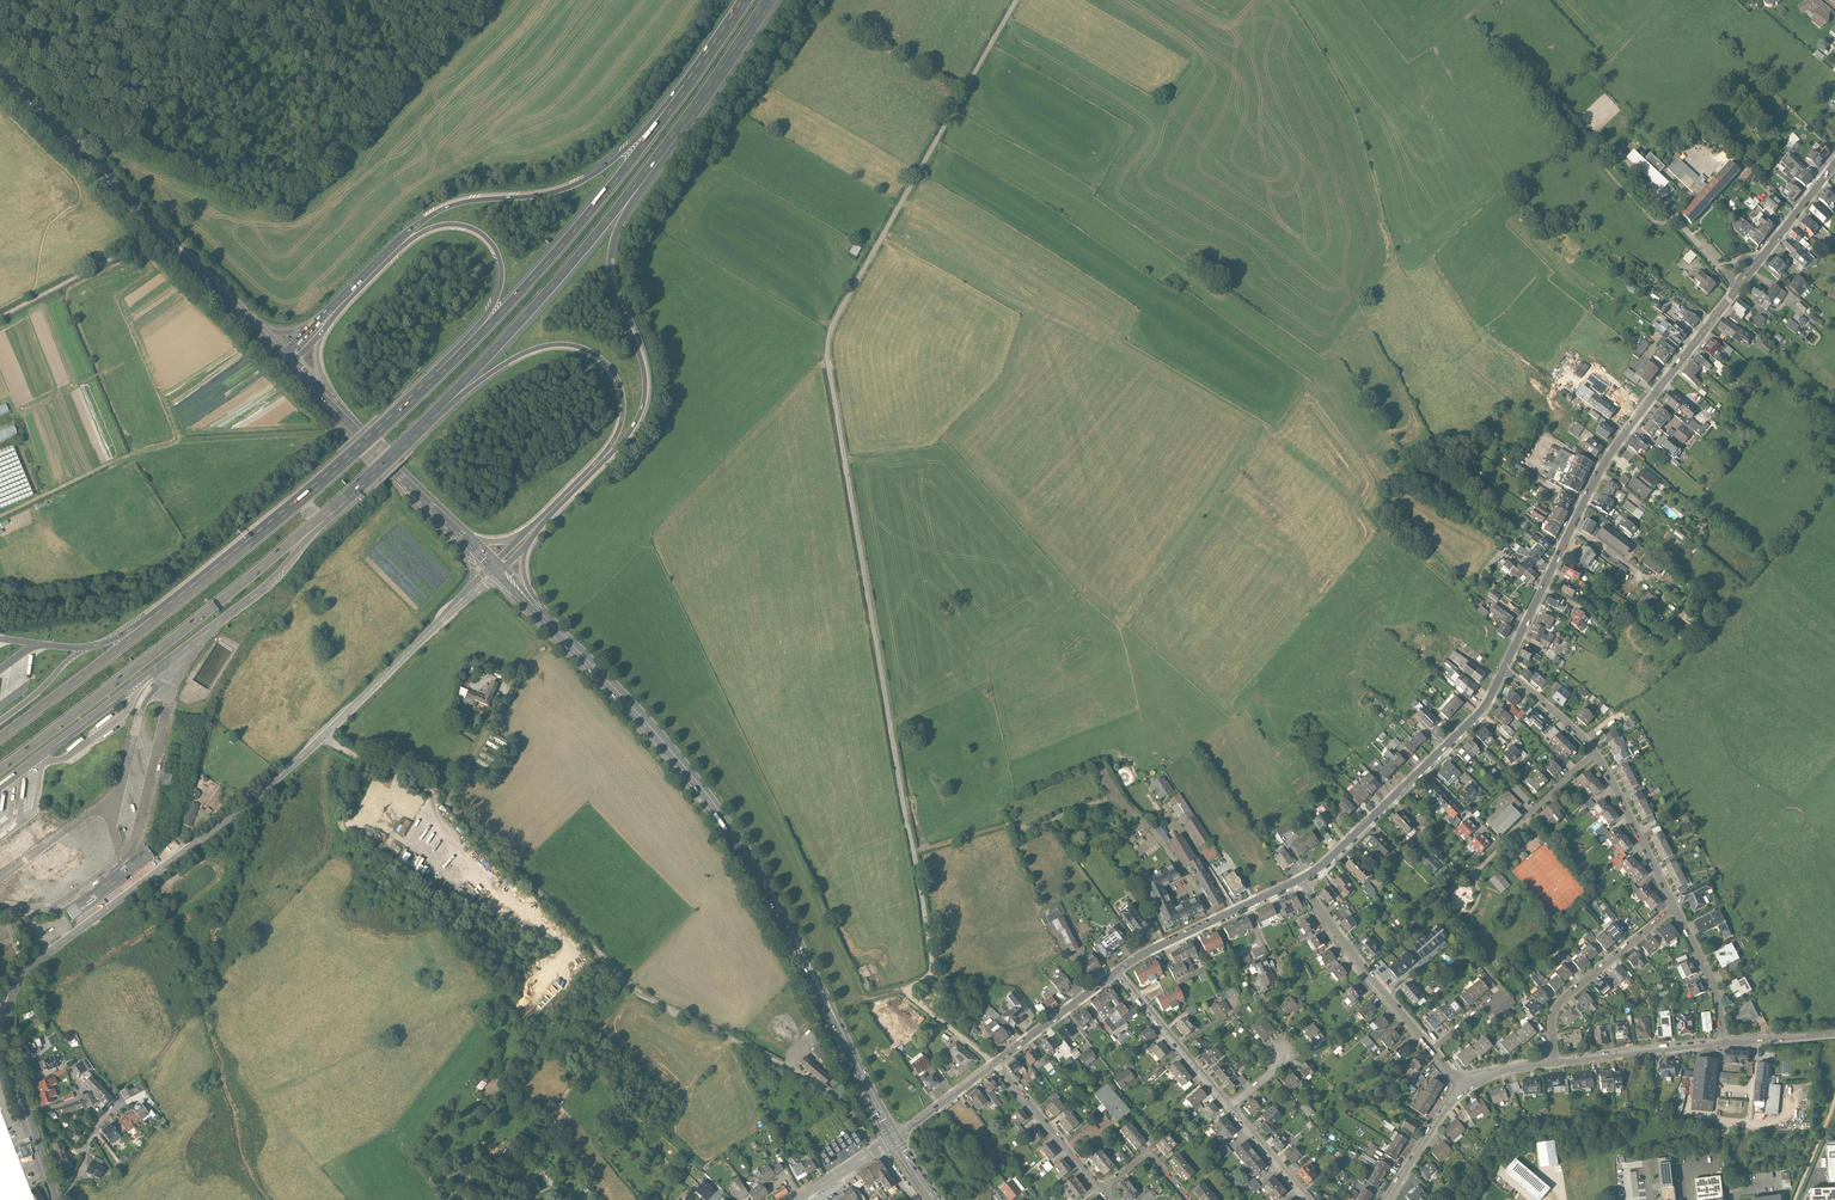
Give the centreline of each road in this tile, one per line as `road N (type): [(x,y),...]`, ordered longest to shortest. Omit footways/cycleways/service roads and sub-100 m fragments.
road 1 (track): [(948,1027),(910,989),(932,964),(827,344),(1017,0)]
road 2 (tertiary): [(56,1199),(6,1039),(21,979),(273,782),(453,608)]
road 3 (primary): [(551,624),(654,732),(732,832),(895,1138)]
road 4 (tertiary): [(1834,165),(1611,450),(1505,670)]
road 5 (motorway): [(531,539),(624,439),(642,409),(644,375),(613,289),(611,245),(685,121)]
road 6 (motorway): [(715,49),(612,164),(546,195),(473,200),(434,213),(333,307)]
road 7 (motorway): [(0,770),(338,506)]
road 8 (motorway): [(420,429),(528,352),(570,345),(602,360),(621,390),(619,430),(527,531)]
road 9 (motorway): [(420,429),(554,284),(685,121)]
road 10 (motorway): [(469,347),(304,500),(168,612)]
road 11 (motorway): [(715,49),(601,199),(469,347)]
road 12 (track): [(0,515),(127,456),(179,441),(343,431)]
road 13 (primary): [(0,68),(252,322)]
road 14 (motorway): [(319,336),(409,241),(459,225),(490,242),(502,275),(469,347)]
road 15 (tertiary): [(1505,670),(1475,719),(1329,862),(1300,879)]
road 16 (track): [(618,973),(570,1020),(535,1032),(505,1059),(504,1095),(481,1141),(498,1175)]
road 17 (residential): [(1431,1051),(1300,879)]
road 18 (motorway): [(168,612),(0,738)]
road 19 (residential): [(1555,1062),(1552,1023),(1559,1005),(1676,909)]
road 20 (tertiary): [(1300,879),(1116,972)]
road 21 (motorway): [(191,641),(260,592),(338,506)]
road 22 (track): [(91,138),(26,70),(97,0)]
road 23 (primary): [(327,398),(455,527)]
road 24 (residential): [(1676,909),(1595,751)]
road 25 (residential): [(1230,1107),(1116,972)]
road 26 (residential): [(1723,1043),(1555,1062)]
road 27 (residential): [(1103,1191),(994,1064)]
road 28 (tertiary): [(1116,972),(994,1064)]
road 29 (motorway): [(685,121),(765,0)]
road 30 (residential): [(1723,1043),(1719,995),(1676,909)]
road 31 (residential): [(1461,1087),(1387,1199)]
road 32 (tertiary): [(994,1064),(895,1138)]
road 33 (residential): [(876,1150),(839,1098),(790,1068)]
road 34 (residential): [(1308,1199),(1230,1107)]

